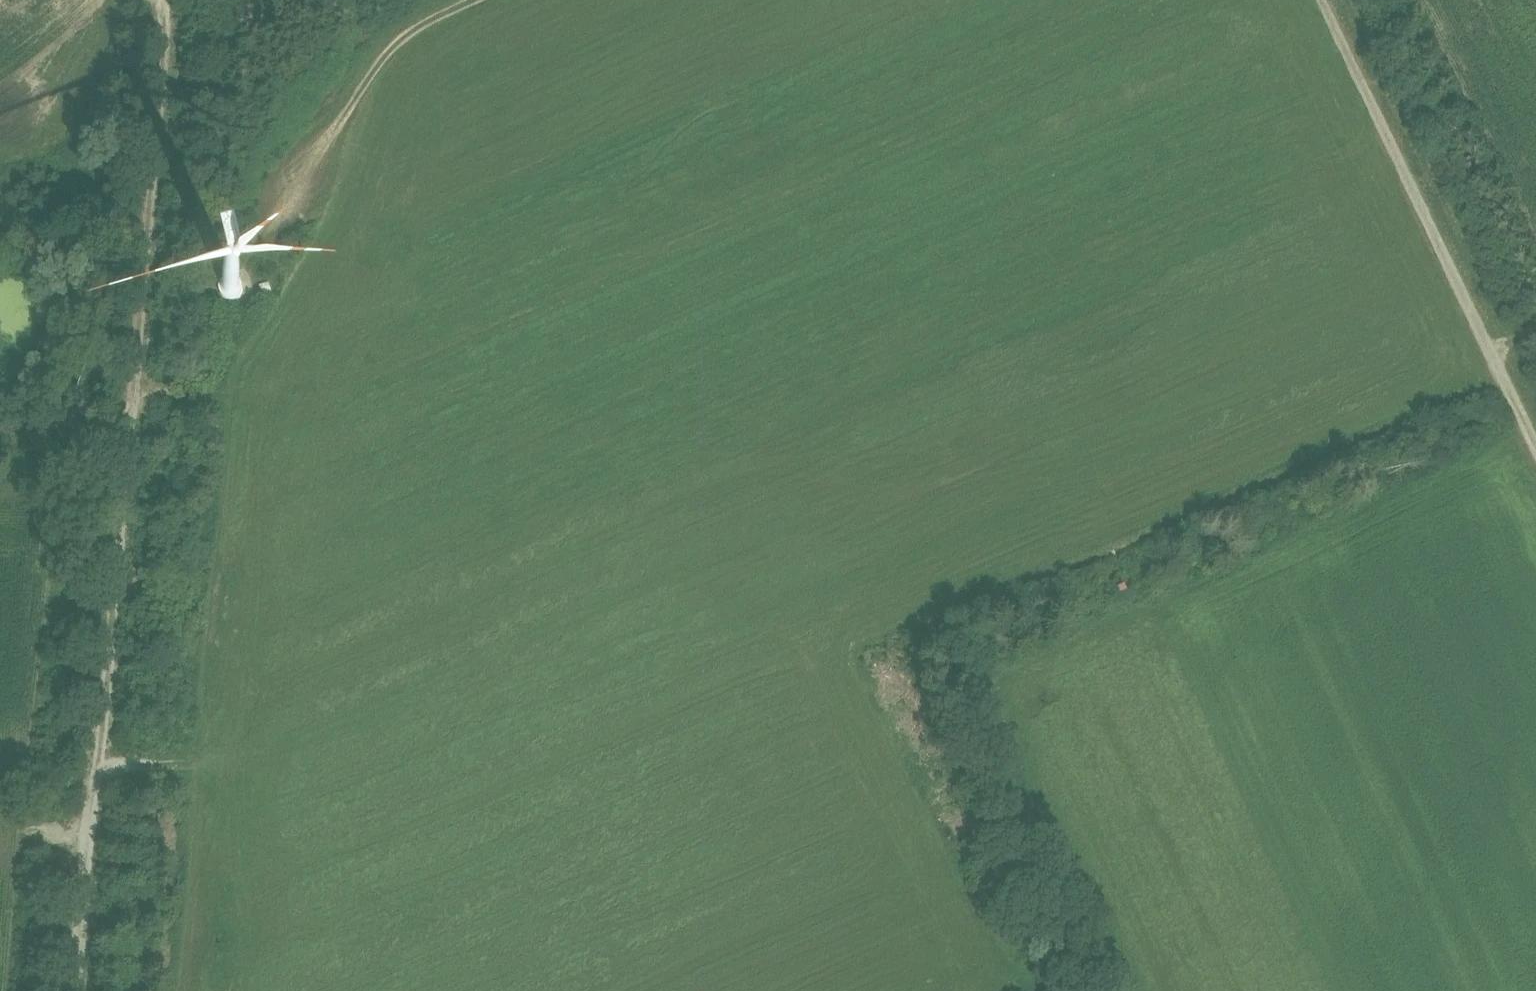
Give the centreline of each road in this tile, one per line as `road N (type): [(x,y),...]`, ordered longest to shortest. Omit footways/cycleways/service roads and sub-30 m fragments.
road 1 (unclassified): [(1535,457),(1318,0)]

